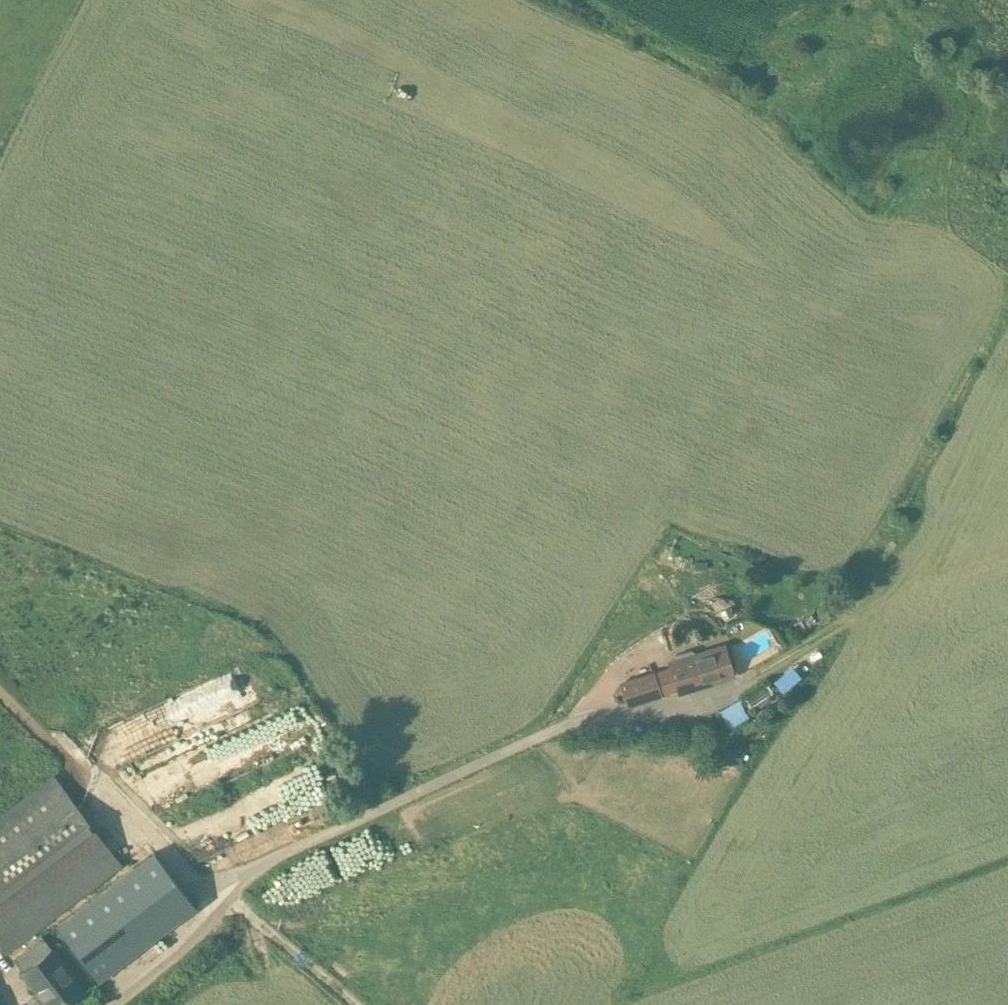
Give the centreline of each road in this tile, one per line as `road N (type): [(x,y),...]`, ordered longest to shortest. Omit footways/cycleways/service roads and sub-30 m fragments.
road 1 (unclassified): [(656,709),(563,729),(268,860),(220,927),(117,1004)]
road 2 (track): [(227,919),(124,798),(67,761),(0,693)]
road 3 (track): [(236,906),(354,1004)]

